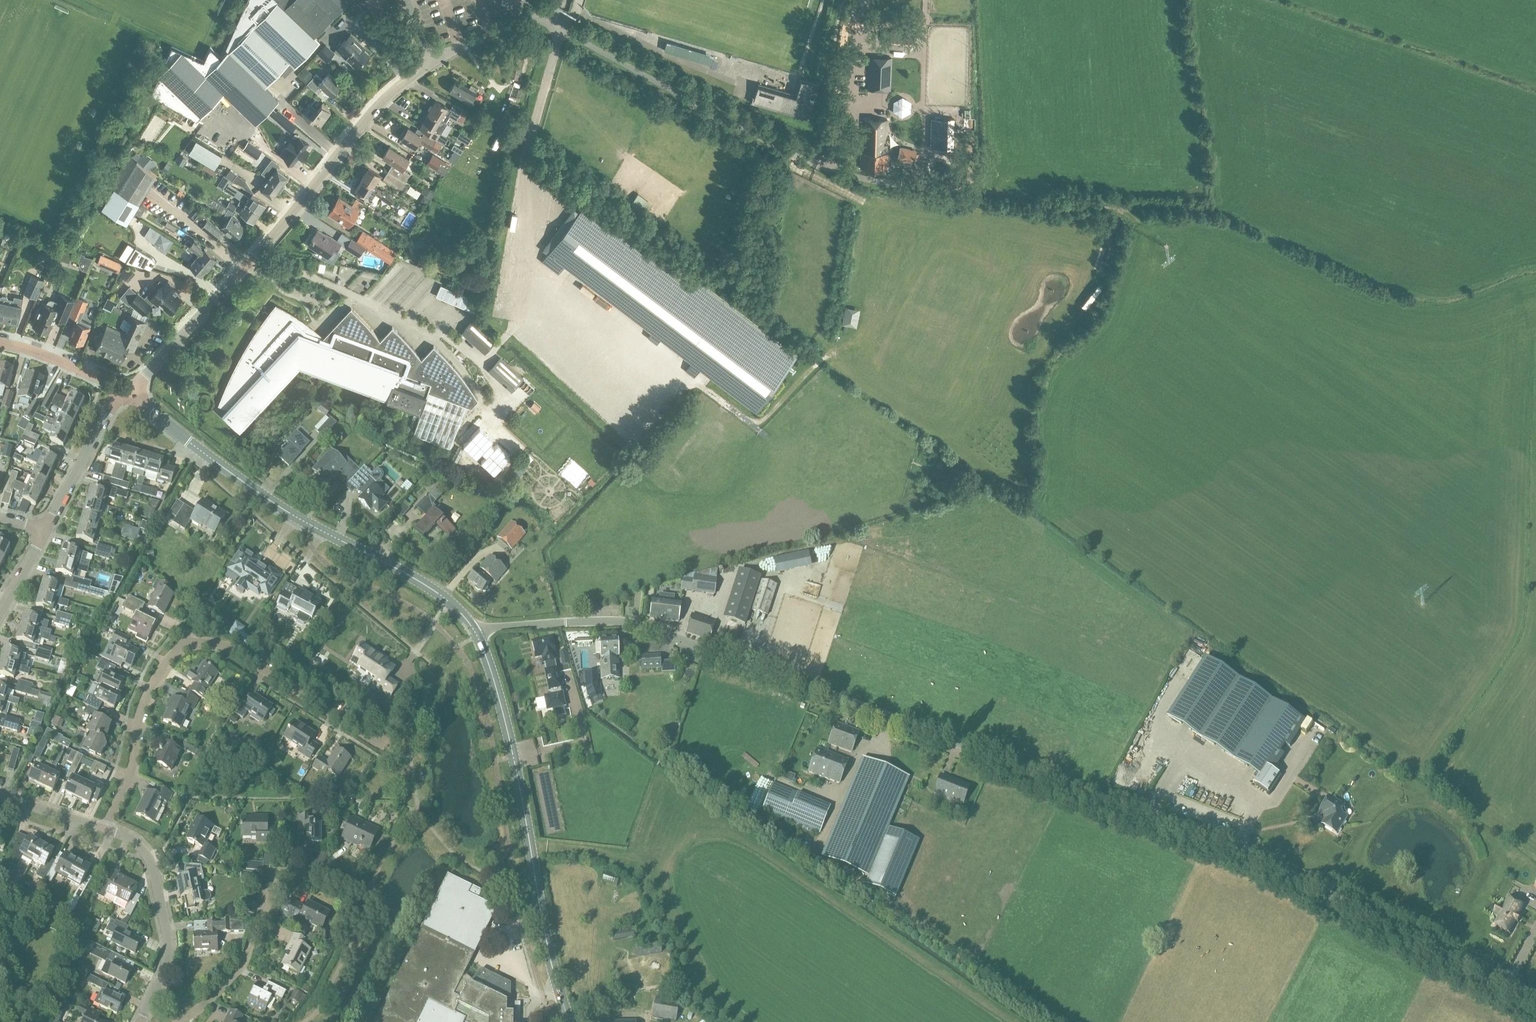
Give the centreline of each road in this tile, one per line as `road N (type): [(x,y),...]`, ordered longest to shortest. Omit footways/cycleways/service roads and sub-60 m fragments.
road 1 (tertiary): [(634,624),(1268,861),(1535,1004)]
road 2 (track): [(1012,1021),(732,831),(704,830),(657,860),(530,845)]
road 3 (residential): [(126,394),(391,92),(430,64)]
road 4 (residential): [(106,828),(130,779),(142,712),(157,675),(202,641),(223,644),(385,745)]
road 5 (tertiary): [(476,635),(424,584),(291,514),(126,394)]
road 6 (tertiary): [(569,1021),(516,761),(476,635)]
road 7 (residential): [(561,28),(800,158)]
road 8 (track): [(1211,209),(983,196)]
road 9 (residential): [(180,1021),(242,966),(282,872),(322,874)]
road 10 (residential): [(149,859),(166,968),(140,1021)]
road 11 (residential): [(45,534),(109,411),(126,394)]
road 12 (tertiary): [(634,624),(570,622),(476,635)]
road 13 (residential): [(430,64),(527,19),(561,28)]
road 14 (unclassified): [(561,28),(523,160)]
road 15 (tertiary): [(126,394),(0,343)]

